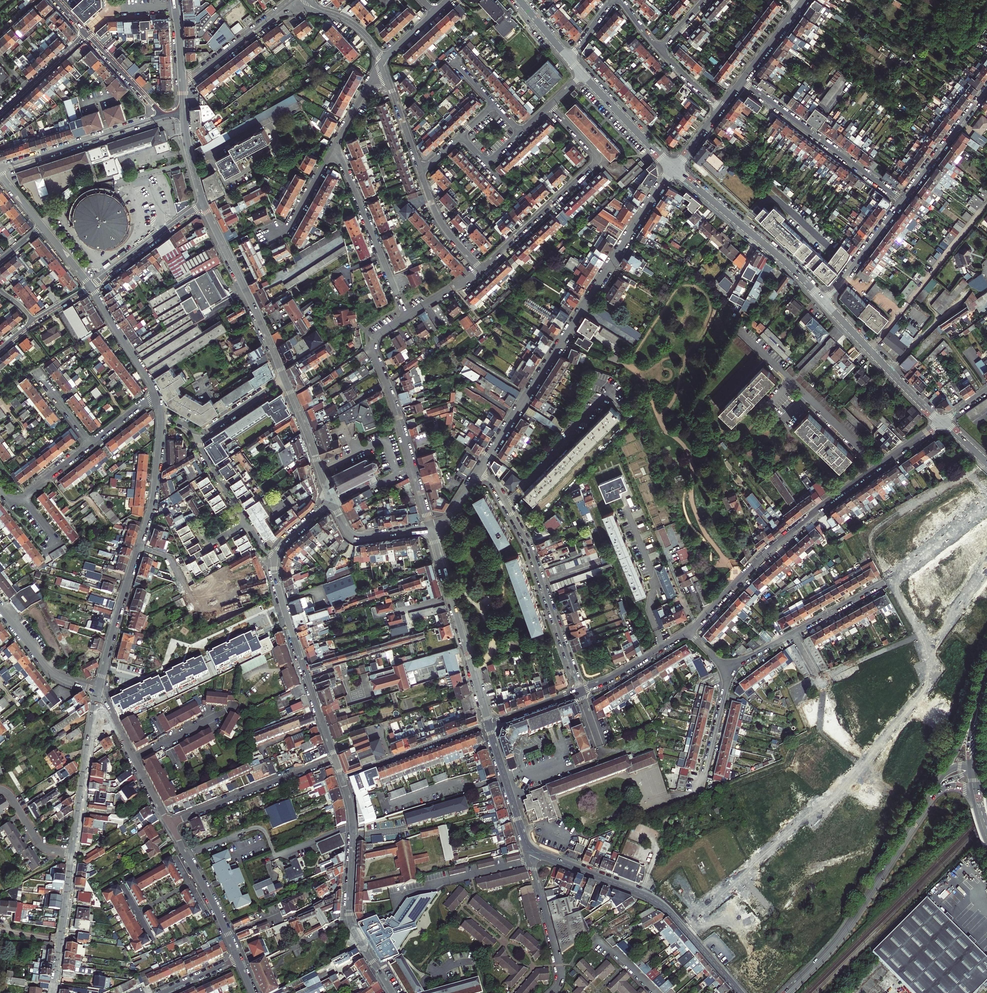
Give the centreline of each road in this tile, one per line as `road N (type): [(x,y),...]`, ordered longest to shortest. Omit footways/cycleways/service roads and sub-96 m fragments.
road 1 (residential): [(479,472),(673,169)]
road 2 (residential): [(686,632),(767,552),(941,422)]
road 3 (residential): [(97,691),(153,503),(161,421)]
road 4 (residential): [(530,848),(658,903),(740,992)]
road 5 (residential): [(481,269),(596,162),(549,106)]
road 6 (secondary): [(786,992),(839,937),(924,809)]
road 7 (residential): [(431,527),(488,724)]
road 8 (residential): [(742,81),(902,201)]
road 9 (residential): [(580,691),(507,505)]
road 10 (tertiary): [(673,169),(823,301)]
road 11 (tertiary): [(204,204),(285,379)]
road 12 (residential): [(374,349),(431,527)]
road 13 (residential): [(726,669),(884,582)]
road 14 (residential): [(169,824),(335,758)]
road 15 (residential): [(0,167),(162,116)]
road 16 (tertiary): [(823,301),(941,422)]
road 17 (residential): [(97,691),(72,853)]
road 18 (residential): [(332,150),(399,298)]
road 19 (residential): [(507,505),(613,391)]
road 20 (residential): [(342,778),(488,724)]
road 21 (residential): [(204,204),(90,288)]
road 22 (residential): [(394,897),(530,861)]
road 23 (residential): [(72,853),(53,992)]
road 24 (residential): [(986,89),(902,201)]
road 25 (residential): [(290,627),(423,588)]
road 26 (residential): [(374,349),(380,333),(481,269)]
road 27 (residential): [(530,861),(559,965),(551,992)]
road 28 (residential): [(182,83),(287,3)]
road 29 (residential): [(229,937),(351,887)]
road 30 (residential): [(97,691),(52,672),(0,608)]
road 31 (residential): [(488,724),(530,848)]
road 32 (tertiary): [(285,379),(332,501)]
road 33 (tertiary): [(673,169),(583,75)]
road 34 (residential): [(726,669),(699,795)]
road 35 (residential): [(229,937),(169,824)]
road 36 (residential): [(902,201),(823,301)]
road 37 (residential): [(155,393),(90,288)]
road 38 (residential): [(580,691),(686,632)]
road 39 (residential): [(307,679),(420,640)]
road 40 (residential): [(332,501),(355,537),(431,527)]

